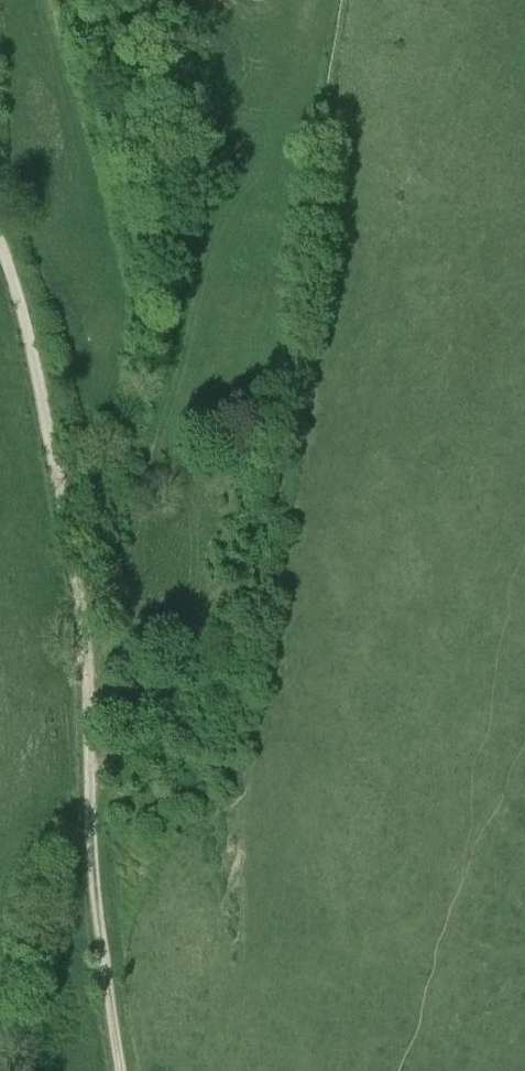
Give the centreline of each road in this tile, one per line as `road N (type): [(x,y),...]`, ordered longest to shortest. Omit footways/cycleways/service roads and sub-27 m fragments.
road 1 (track): [(0,246),(39,380),(79,596),(89,790)]
road 2 (track): [(89,790),(93,883),(120,1070)]
road 3 (track): [(89,790),(143,705),(232,611)]

